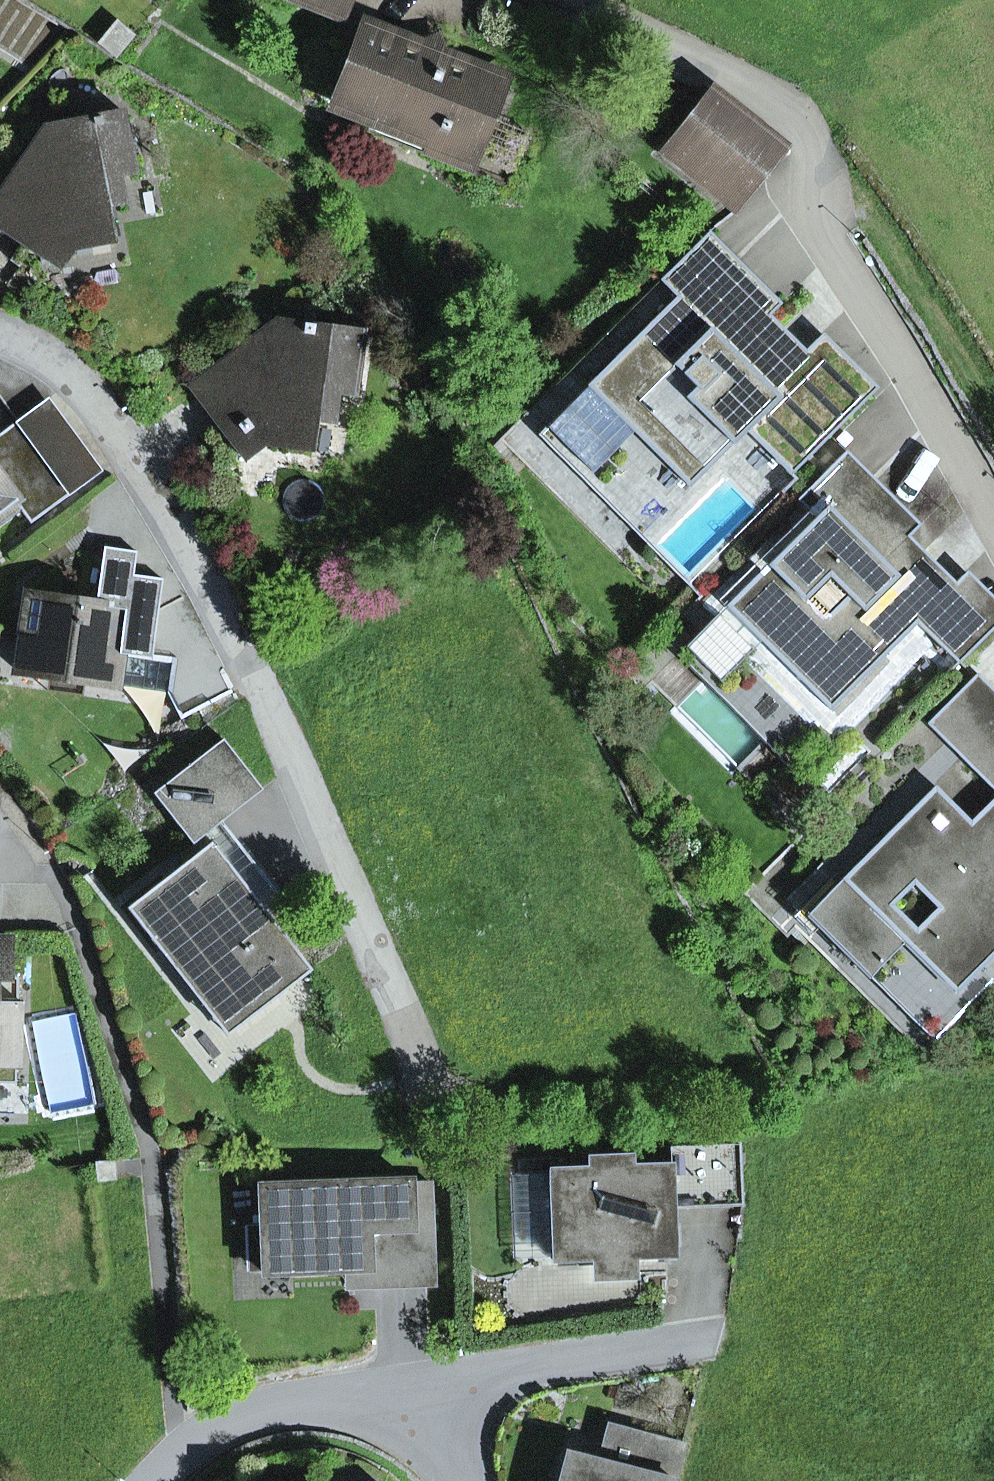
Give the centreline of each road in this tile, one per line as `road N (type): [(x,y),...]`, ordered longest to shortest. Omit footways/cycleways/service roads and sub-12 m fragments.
road 1 (residential): [(0,335),(76,378),(157,493),(268,699),(439,1105)]
road 2 (residential): [(562,0),(778,100),(796,116),(812,148),(823,234),(993,519)]
road 3 (residential): [(721,1338),(328,1398)]
road 4 (residential): [(328,1398),(240,1416),(179,1452),(155,1480)]
road 5 (residential): [(465,1480),(428,1424),(396,1407),(328,1398)]

